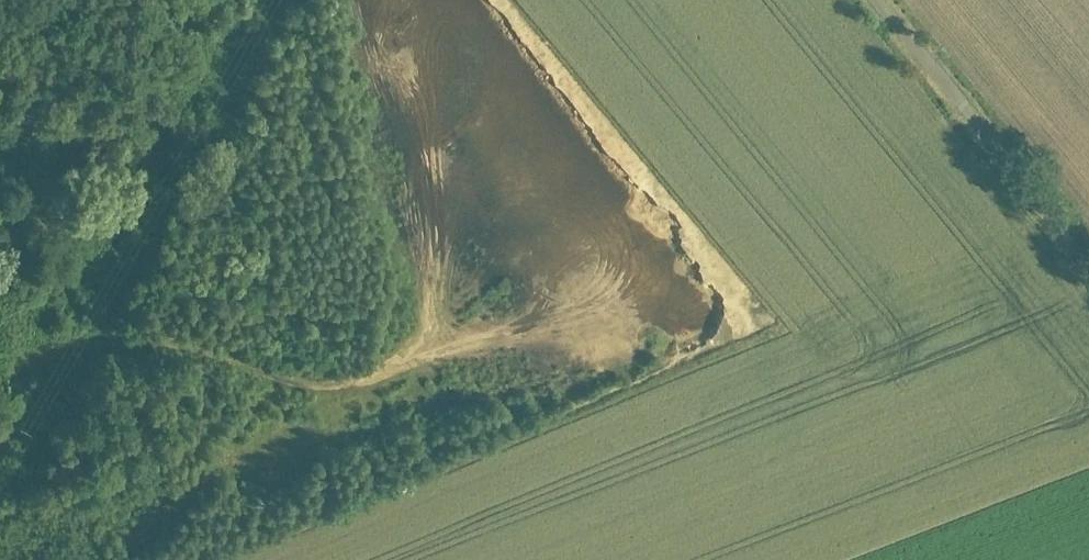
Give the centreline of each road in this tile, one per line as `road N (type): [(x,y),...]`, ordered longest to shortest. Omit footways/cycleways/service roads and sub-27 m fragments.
road 1 (residential): [(871,0),(1088,269)]

